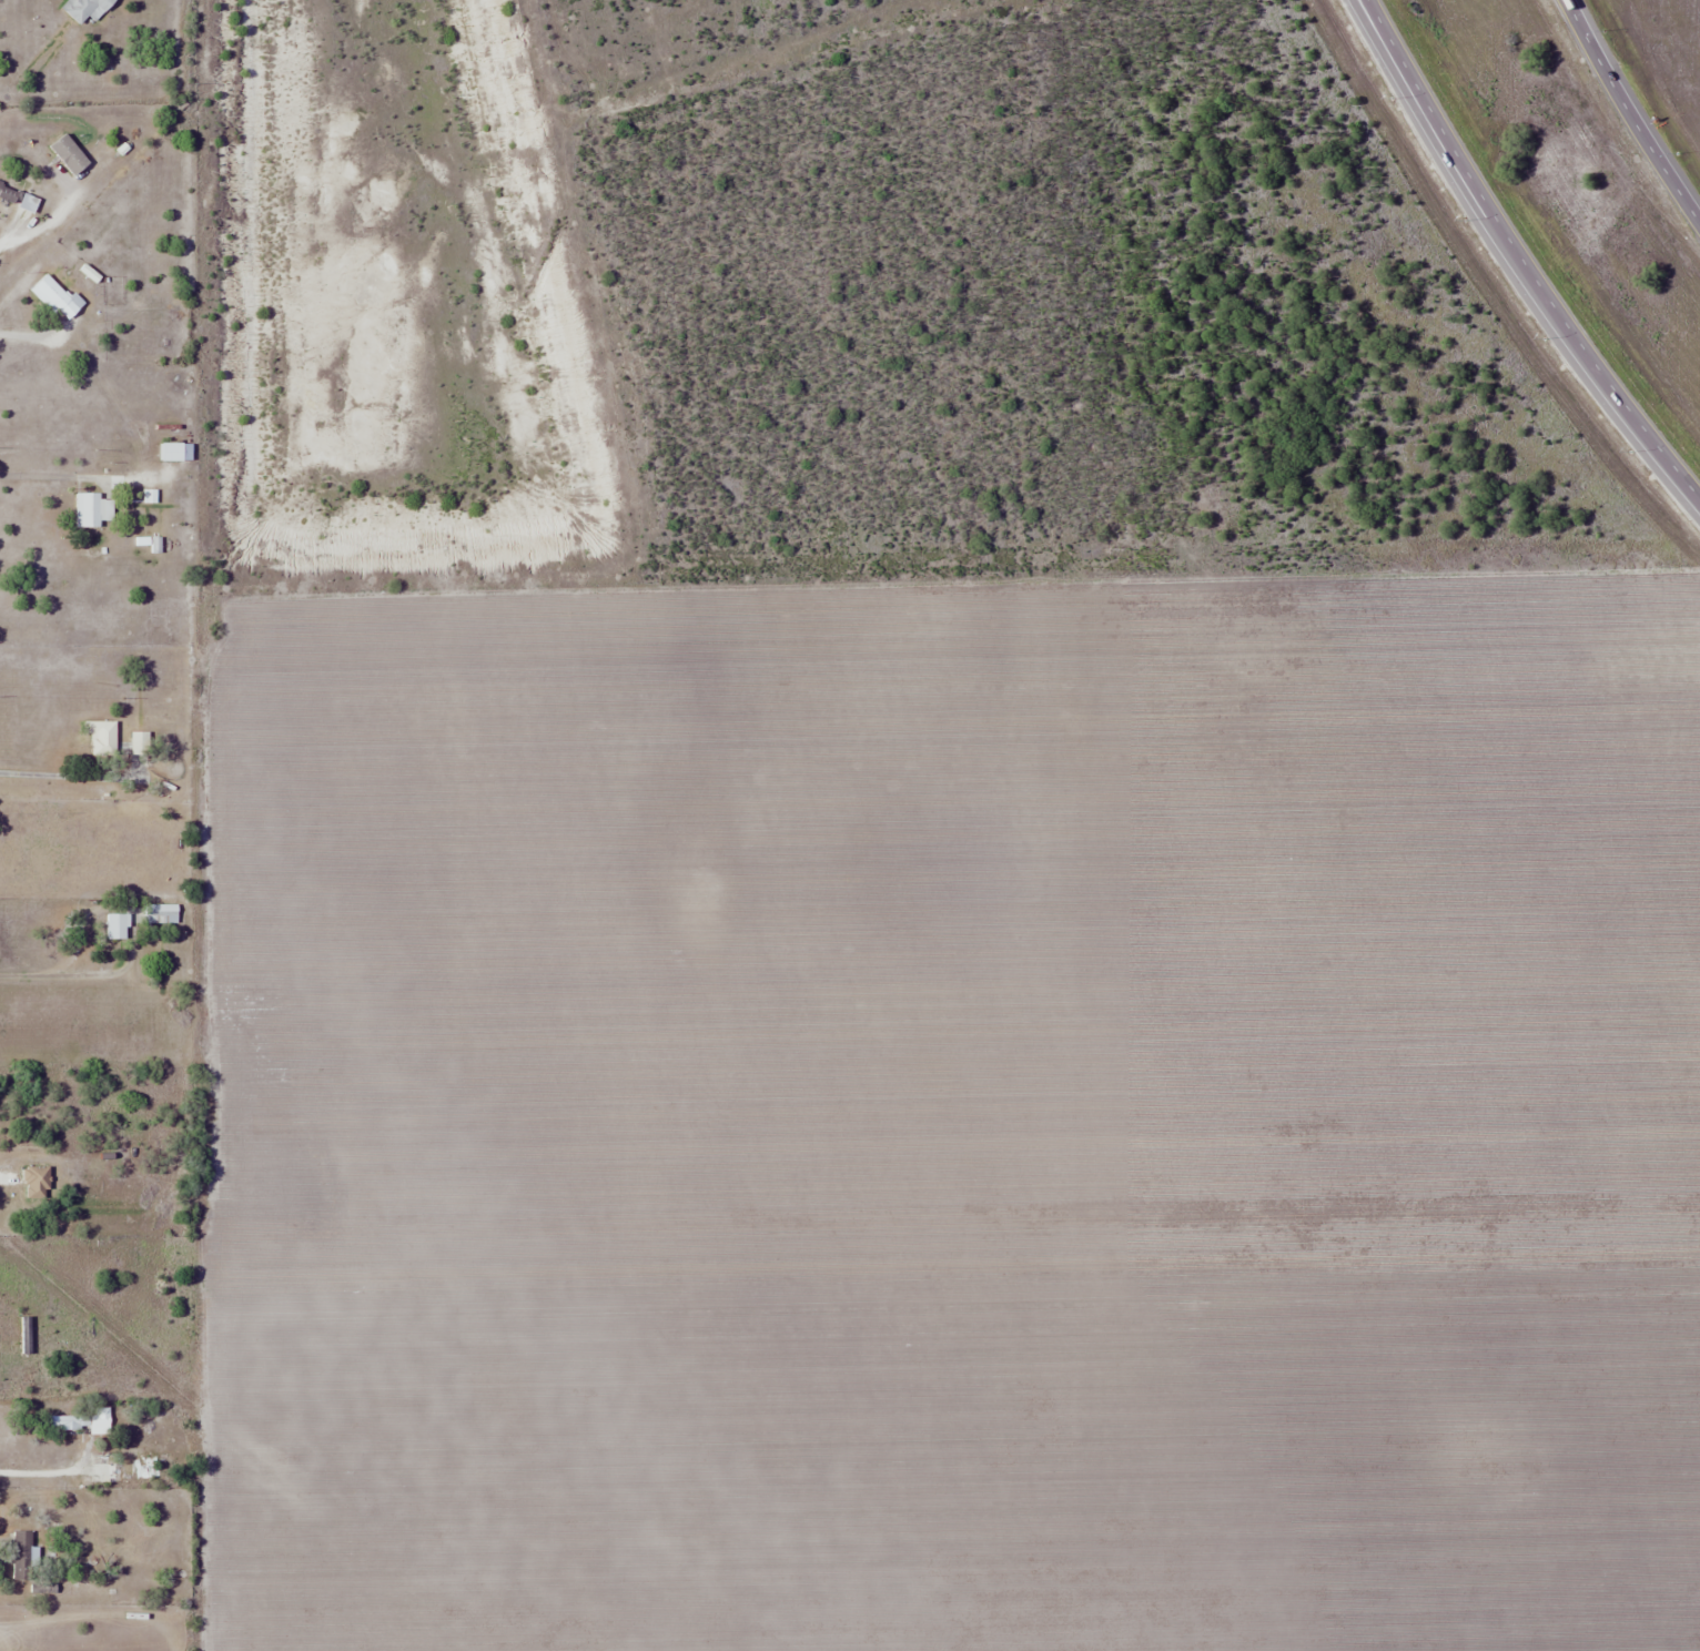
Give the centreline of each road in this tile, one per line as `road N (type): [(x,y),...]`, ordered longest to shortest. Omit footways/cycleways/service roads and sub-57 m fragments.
road 1 (motorway): [(1369,0),(1497,220),(1597,367)]
road 2 (motorway): [(1699,221),(1565,0)]
road 3 (trunk): [(1597,367),(1699,497)]

